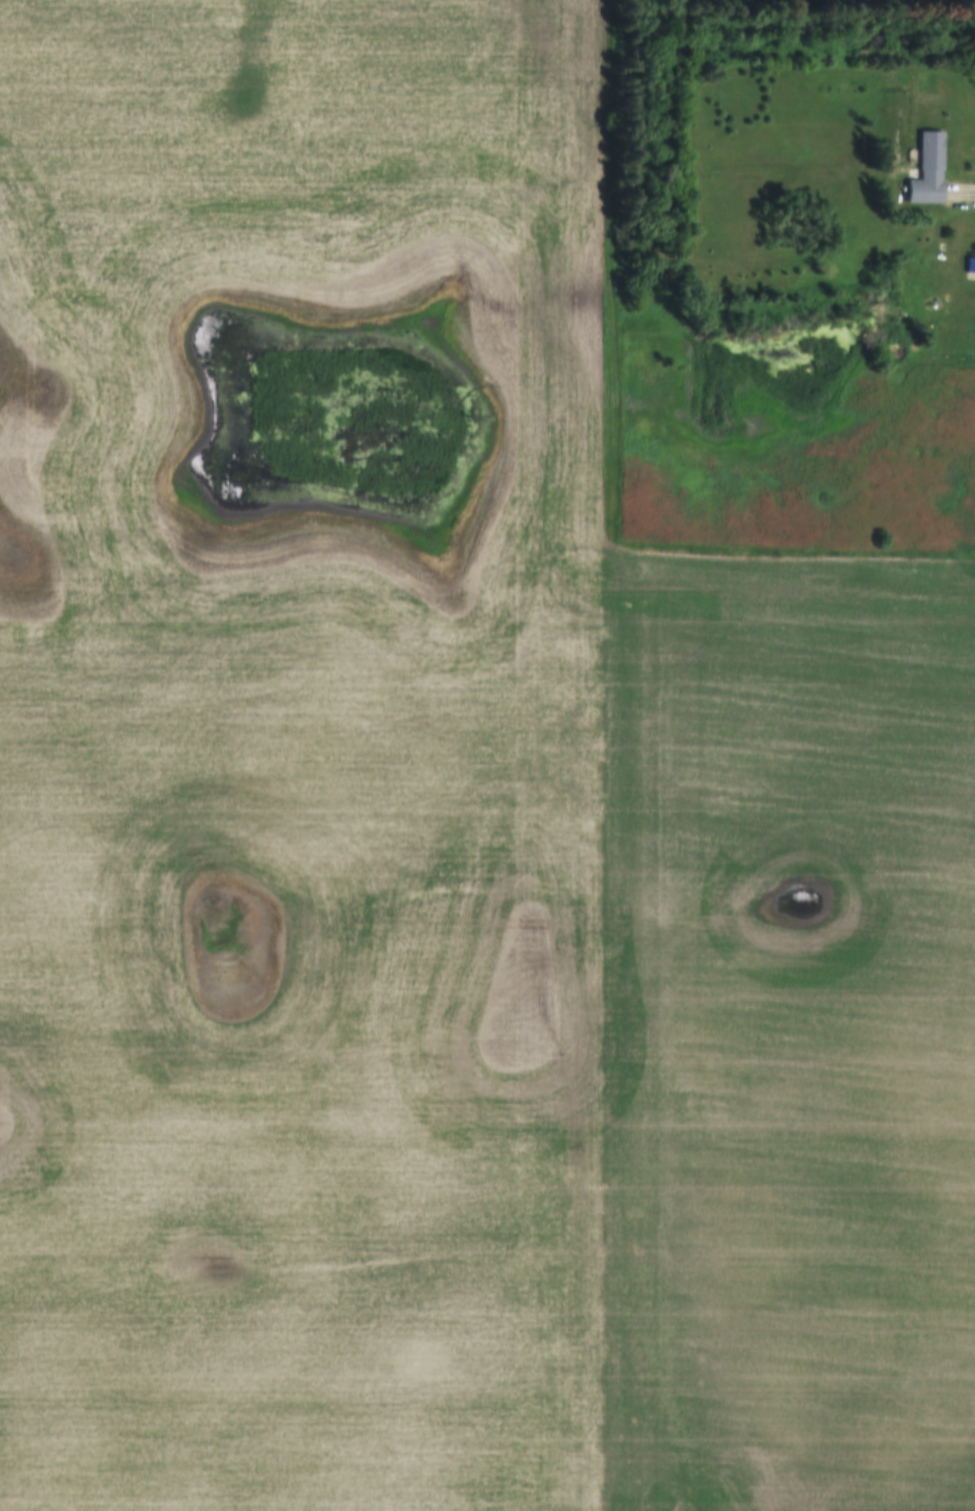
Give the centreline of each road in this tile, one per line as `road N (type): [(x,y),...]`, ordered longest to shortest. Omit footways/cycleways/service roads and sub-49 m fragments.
road 1 (track): [(610,0),(605,257),(618,394),(609,696)]

